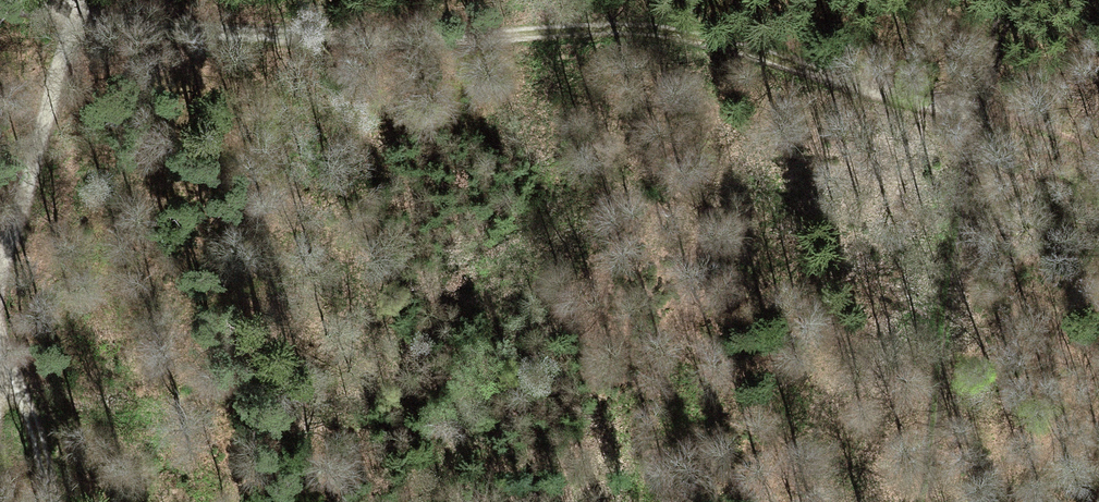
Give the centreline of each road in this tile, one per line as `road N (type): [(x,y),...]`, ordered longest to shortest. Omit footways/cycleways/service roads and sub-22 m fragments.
road 1 (track): [(980,112),(669,31),(388,40),(0,9)]
road 2 (track): [(980,112),(944,311),(921,501)]
road 3 (track): [(79,0),(0,272)]
road 4 (track): [(0,300),(57,501)]
road 5 (track): [(980,112),(1098,162)]

